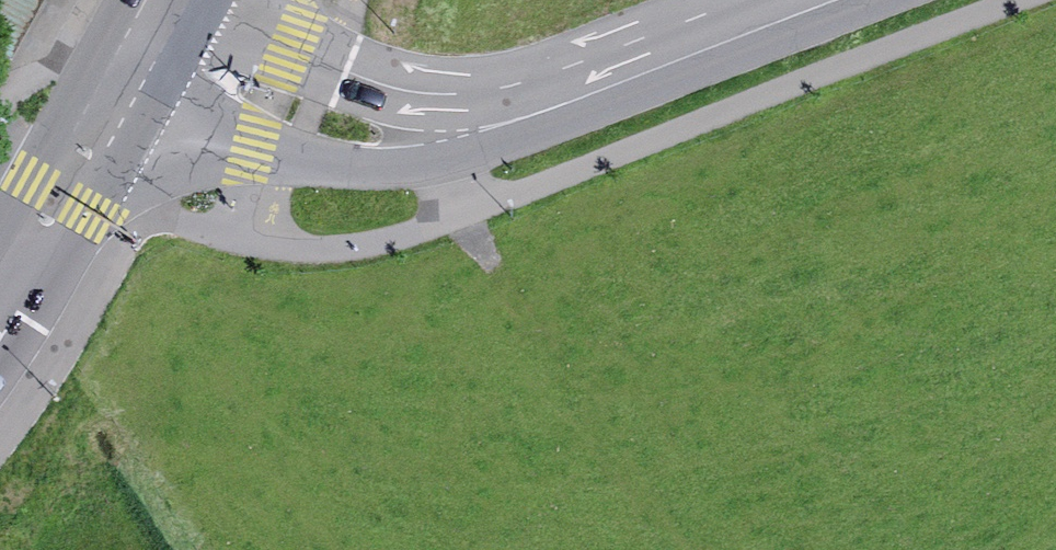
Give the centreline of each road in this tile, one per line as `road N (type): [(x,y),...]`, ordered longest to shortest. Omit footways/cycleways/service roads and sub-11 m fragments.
road 1 (tertiary): [(862,0),(534,121),(443,134),(345,124),(278,102),(153,34)]
road 2 (track): [(670,549),(464,215),(443,134)]
road 3 (primary): [(8,290),(153,34)]

